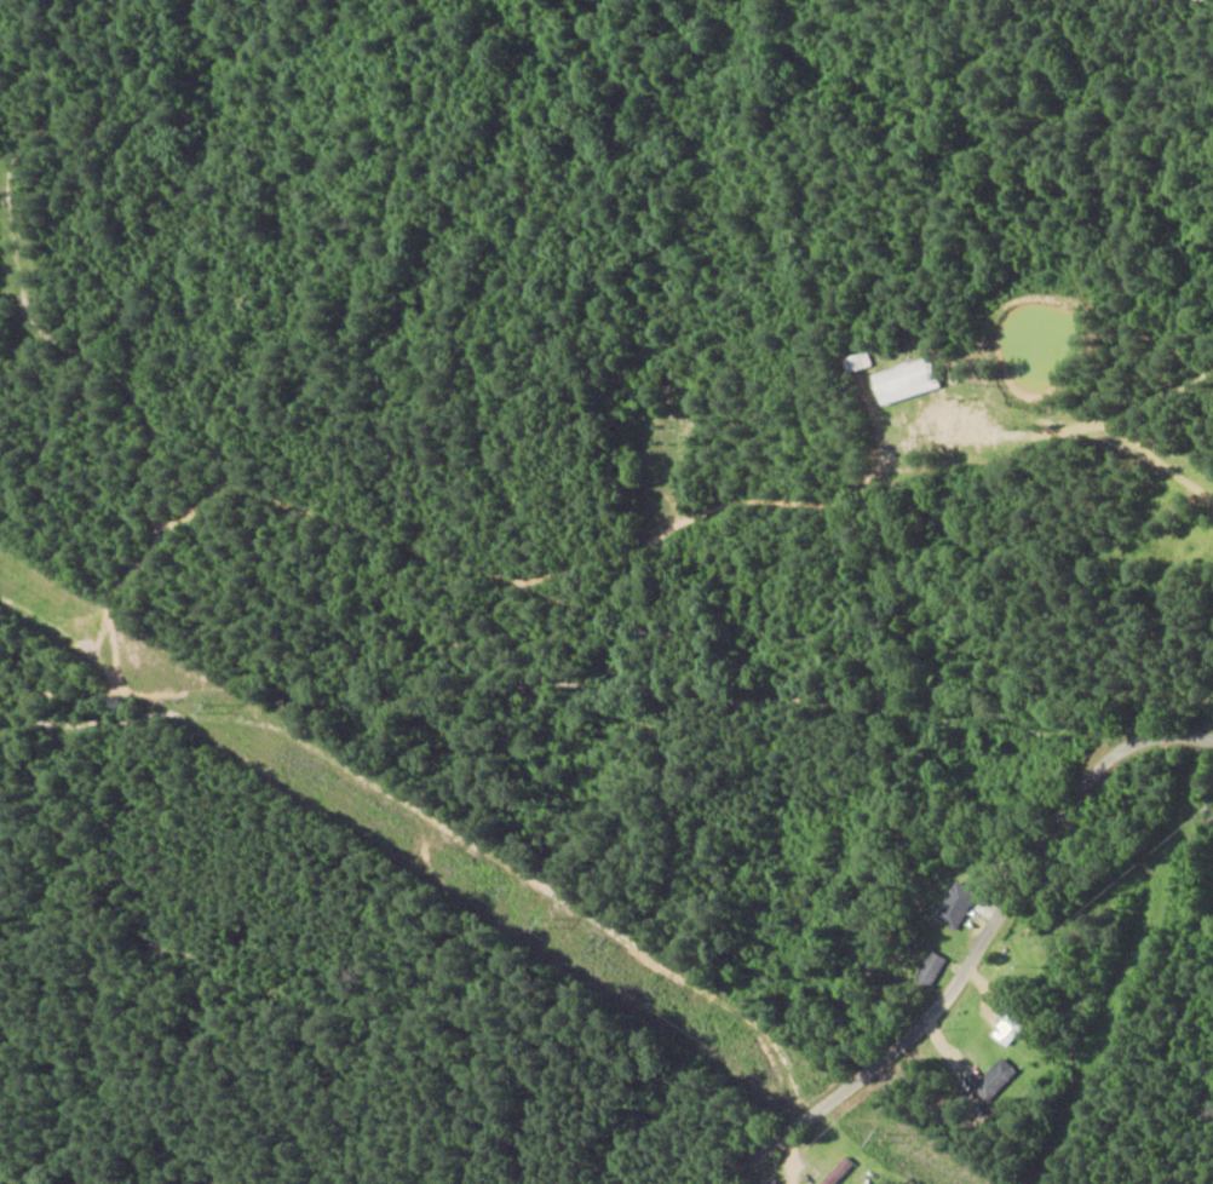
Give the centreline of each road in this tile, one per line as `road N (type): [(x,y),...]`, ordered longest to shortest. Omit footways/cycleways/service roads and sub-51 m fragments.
road 1 (residential): [(804,1183),(916,1098),(1103,845),(1157,797),(1212,801)]

